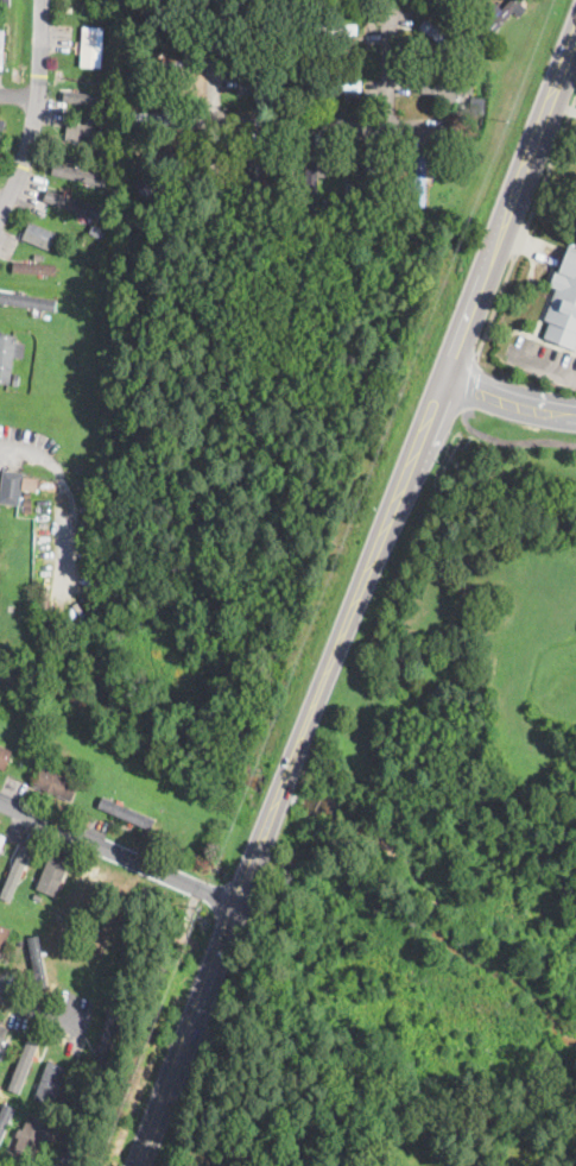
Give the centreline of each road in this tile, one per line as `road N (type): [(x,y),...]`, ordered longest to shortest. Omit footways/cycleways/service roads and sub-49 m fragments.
road 1 (primary): [(575,45),(139,1165)]
road 2 (residential): [(447,135),(224,134),(226,0)]
road 3 (residential): [(238,905),(0,802)]
road 4 (residential): [(42,0),(32,153),(0,224)]
road 5 (residential): [(395,0),(392,133)]

